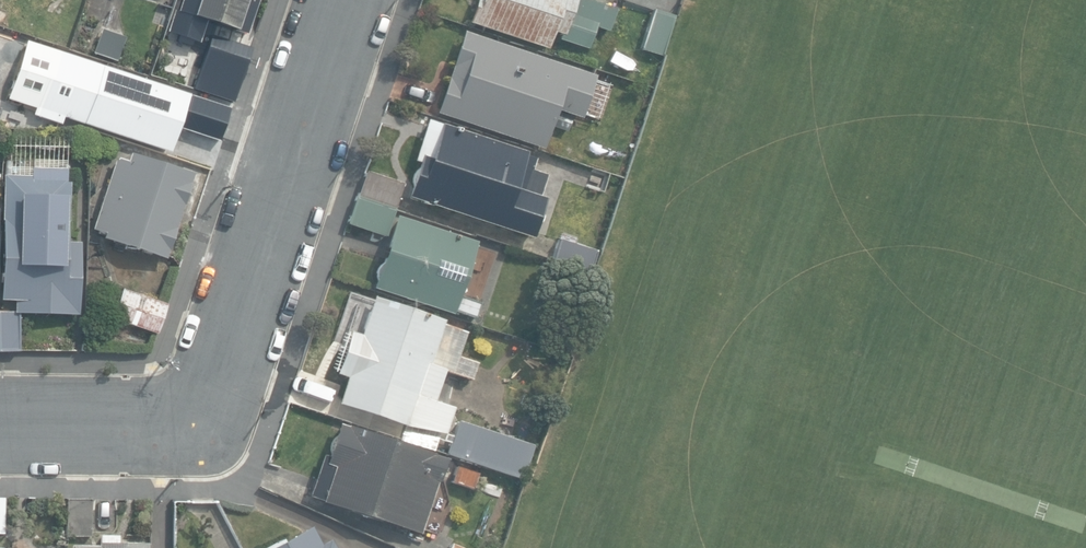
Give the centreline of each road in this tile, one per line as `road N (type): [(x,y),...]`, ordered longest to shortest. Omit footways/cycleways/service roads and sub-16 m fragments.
road 1 (residential): [(337,0),(210,405),(163,422),(0,419)]

